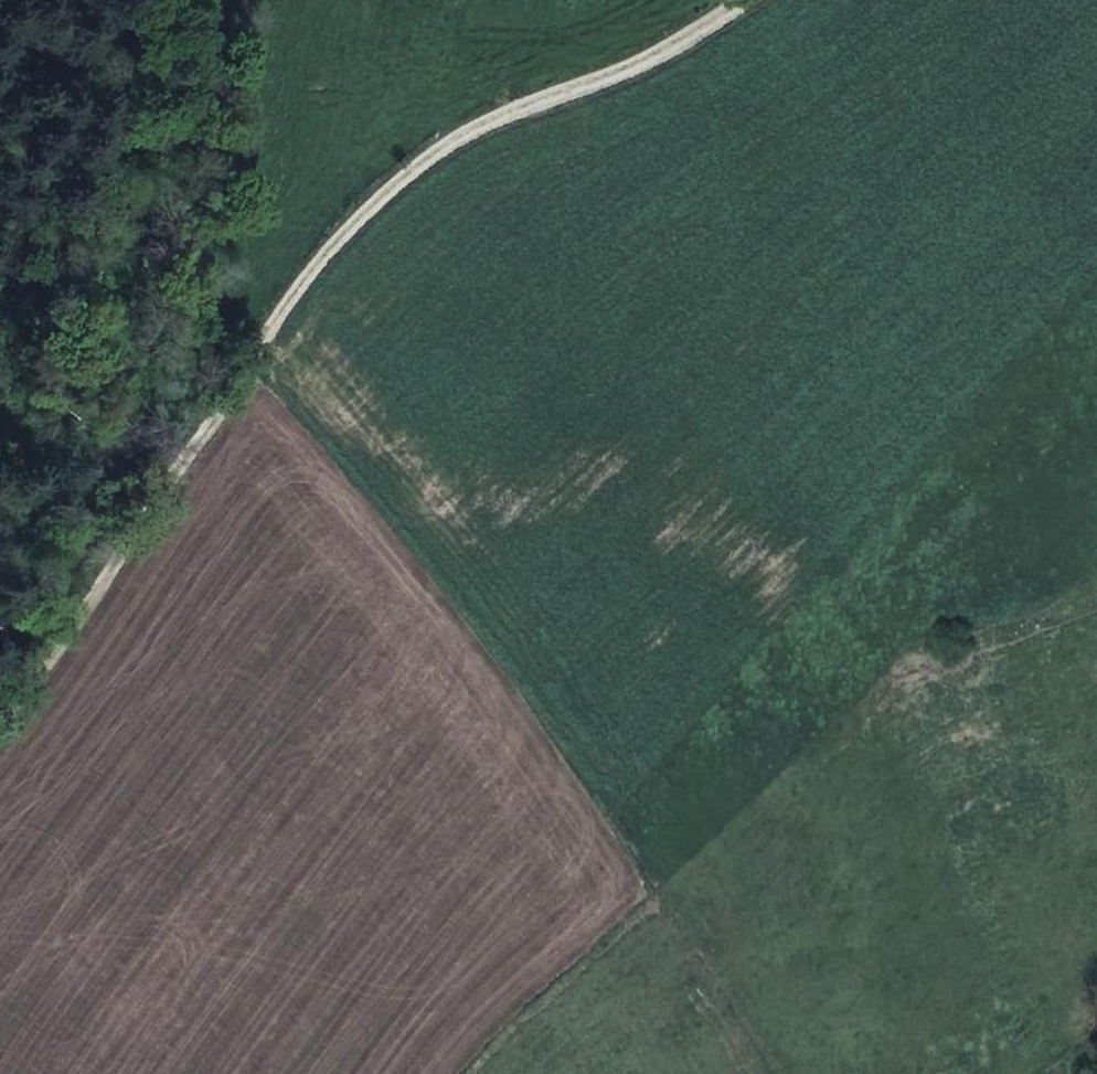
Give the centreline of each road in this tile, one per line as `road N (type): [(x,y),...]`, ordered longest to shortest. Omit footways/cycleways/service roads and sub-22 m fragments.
road 1 (track): [(753,0),(718,31),(415,158),(0,703)]

